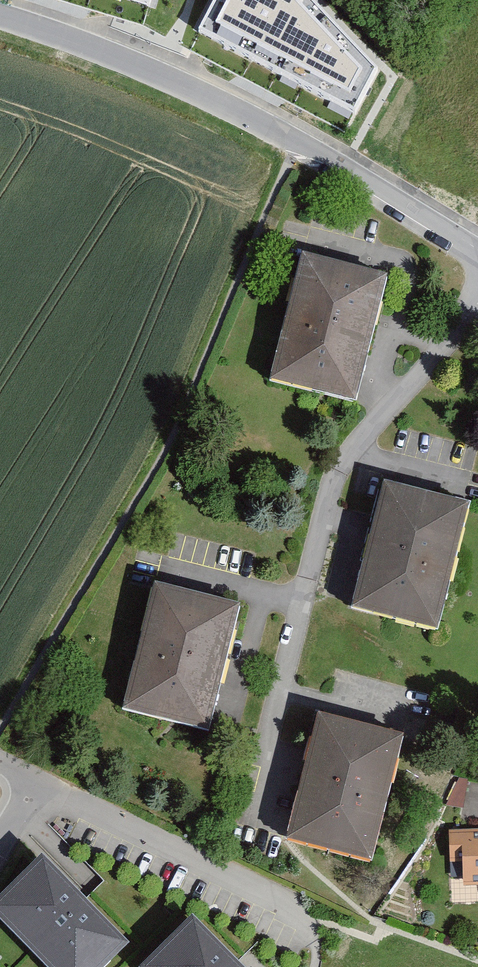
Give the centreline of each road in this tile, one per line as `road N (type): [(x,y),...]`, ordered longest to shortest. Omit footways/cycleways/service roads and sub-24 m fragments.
road 1 (residential): [(477,303),(338,472),(278,708),(276,814)]
road 2 (residential): [(477,250),(313,144),(0,17)]
road 3 (residential): [(0,838),(31,784),(314,922)]

